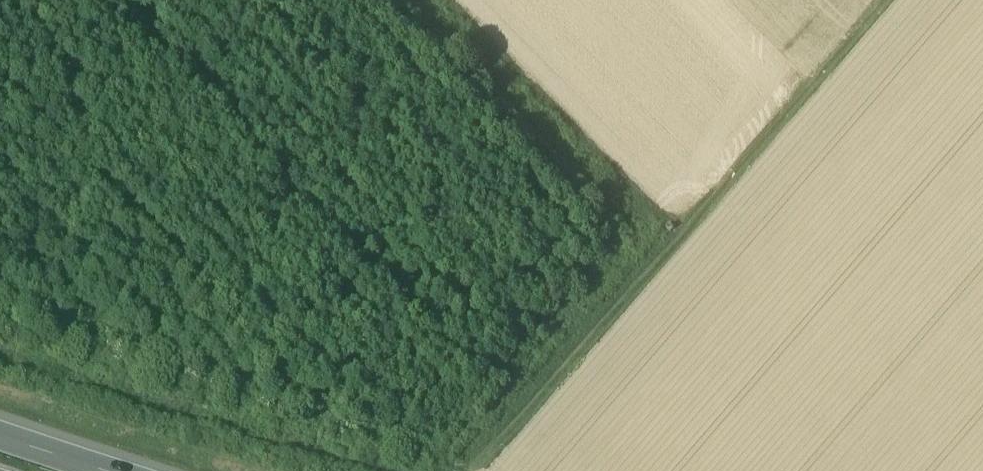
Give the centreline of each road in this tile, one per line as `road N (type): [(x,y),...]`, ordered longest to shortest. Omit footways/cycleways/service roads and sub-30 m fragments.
road 1 (track): [(886,0),(479,470)]
road 2 (track): [(413,470),(0,330)]
road 3 (motorway): [(121,470),(0,433)]

